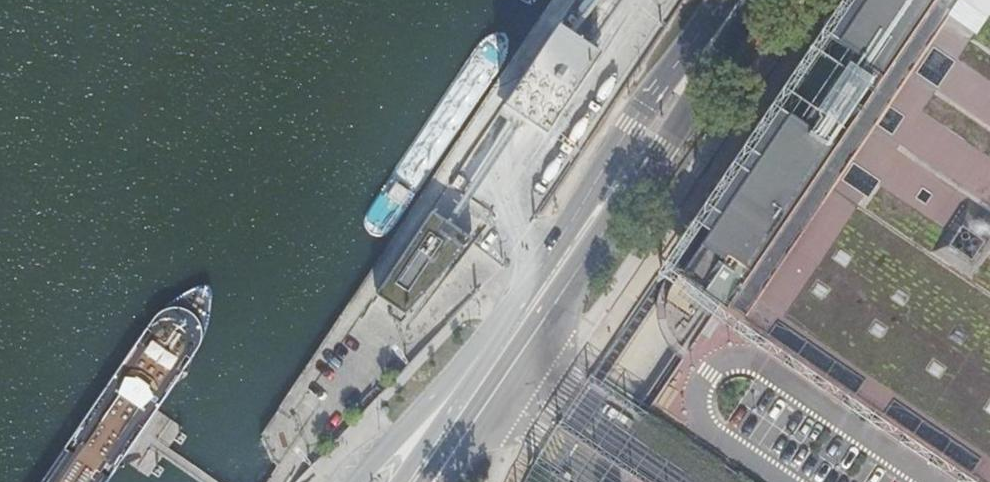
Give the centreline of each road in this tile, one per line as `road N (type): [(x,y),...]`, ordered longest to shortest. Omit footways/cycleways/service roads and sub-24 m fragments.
road 1 (primary): [(742,0),(546,286)]
road 2 (primary): [(546,286),(450,377),(359,481)]
road 3 (primary): [(546,286),(410,481)]
road 4 (primary): [(453,481),(524,364),(546,286)]

